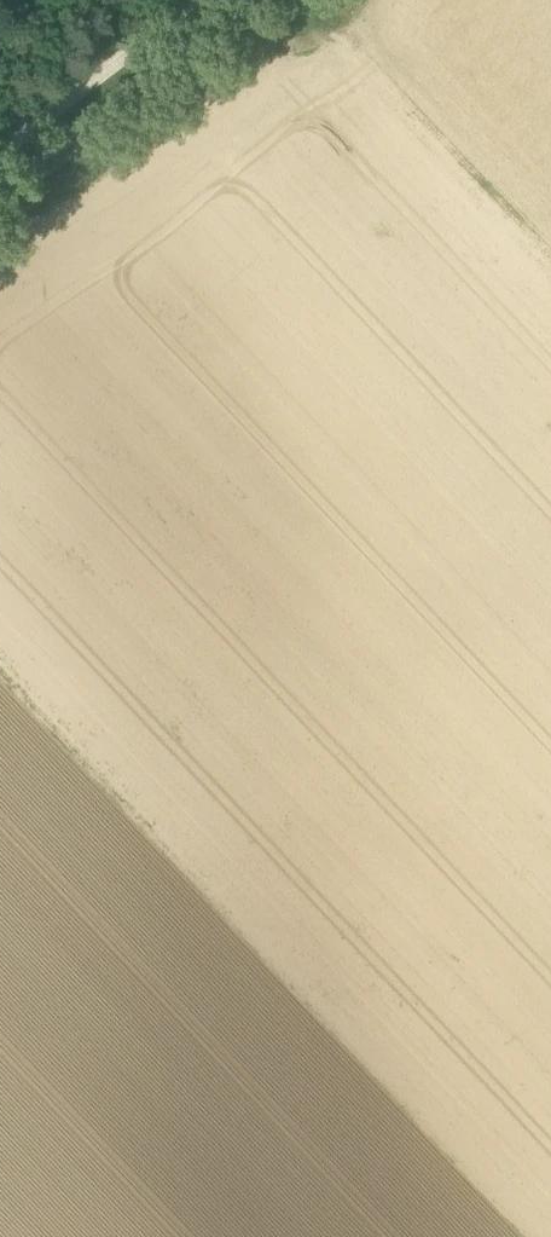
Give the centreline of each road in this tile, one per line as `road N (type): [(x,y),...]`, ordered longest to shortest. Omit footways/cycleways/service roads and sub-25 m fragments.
road 1 (tertiary): [(0,198),(274,0)]

